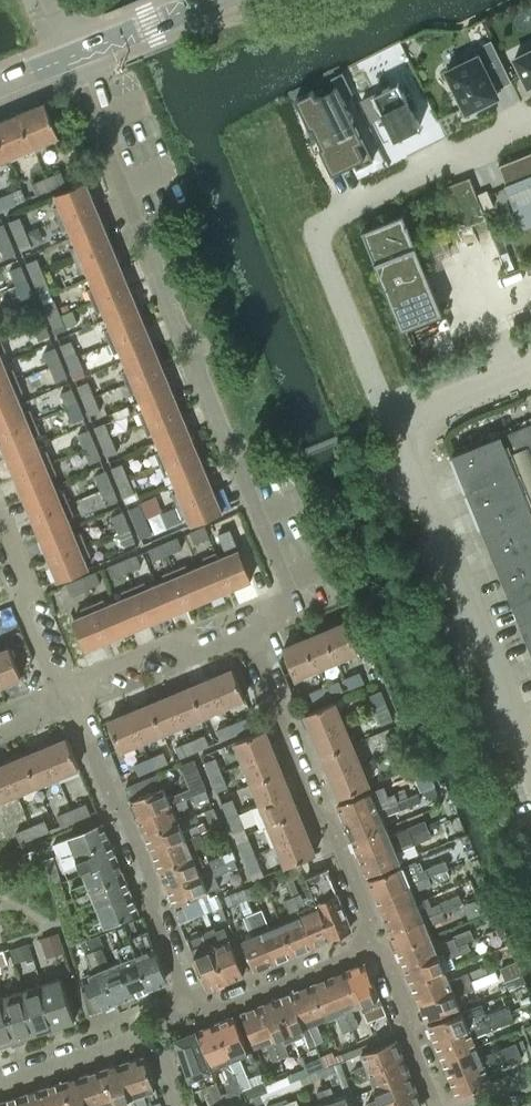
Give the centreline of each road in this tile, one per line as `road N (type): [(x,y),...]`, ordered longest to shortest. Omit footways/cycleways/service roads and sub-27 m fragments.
road 1 (residential): [(252,634),(291,600),(242,478),(246,452),(223,433),(201,376),(200,345),(180,326),(157,270),(155,239),(136,221),(71,57)]
road 2 (residential): [(530,114),(341,203),(324,219),(323,254),(396,420)]
road 3 (unclassified): [(530,763),(396,420)]
road 4 (residential): [(252,634),(309,803),(332,823),(376,946)]
road 5 (residential): [(189,1003),(152,913),(152,879),(128,815),(111,799),(72,701)]
road 6 (residential): [(72,701),(87,674),(161,645),(196,654),(252,634)]
road 7 (residential): [(0,519),(26,580),(21,609),(44,667),(72,701)]
road 8 (residential): [(376,946),(223,1009),(189,1003)]
road 9 (residential): [(435,1105),(407,1033),(408,1009),(376,946)]
road 10 (residential): [(0,1083),(133,1039),(158,1039)]
road 11 (tertiary): [(71,57),(209,0)]
road 12 (unclassified): [(396,420),(530,366)]

